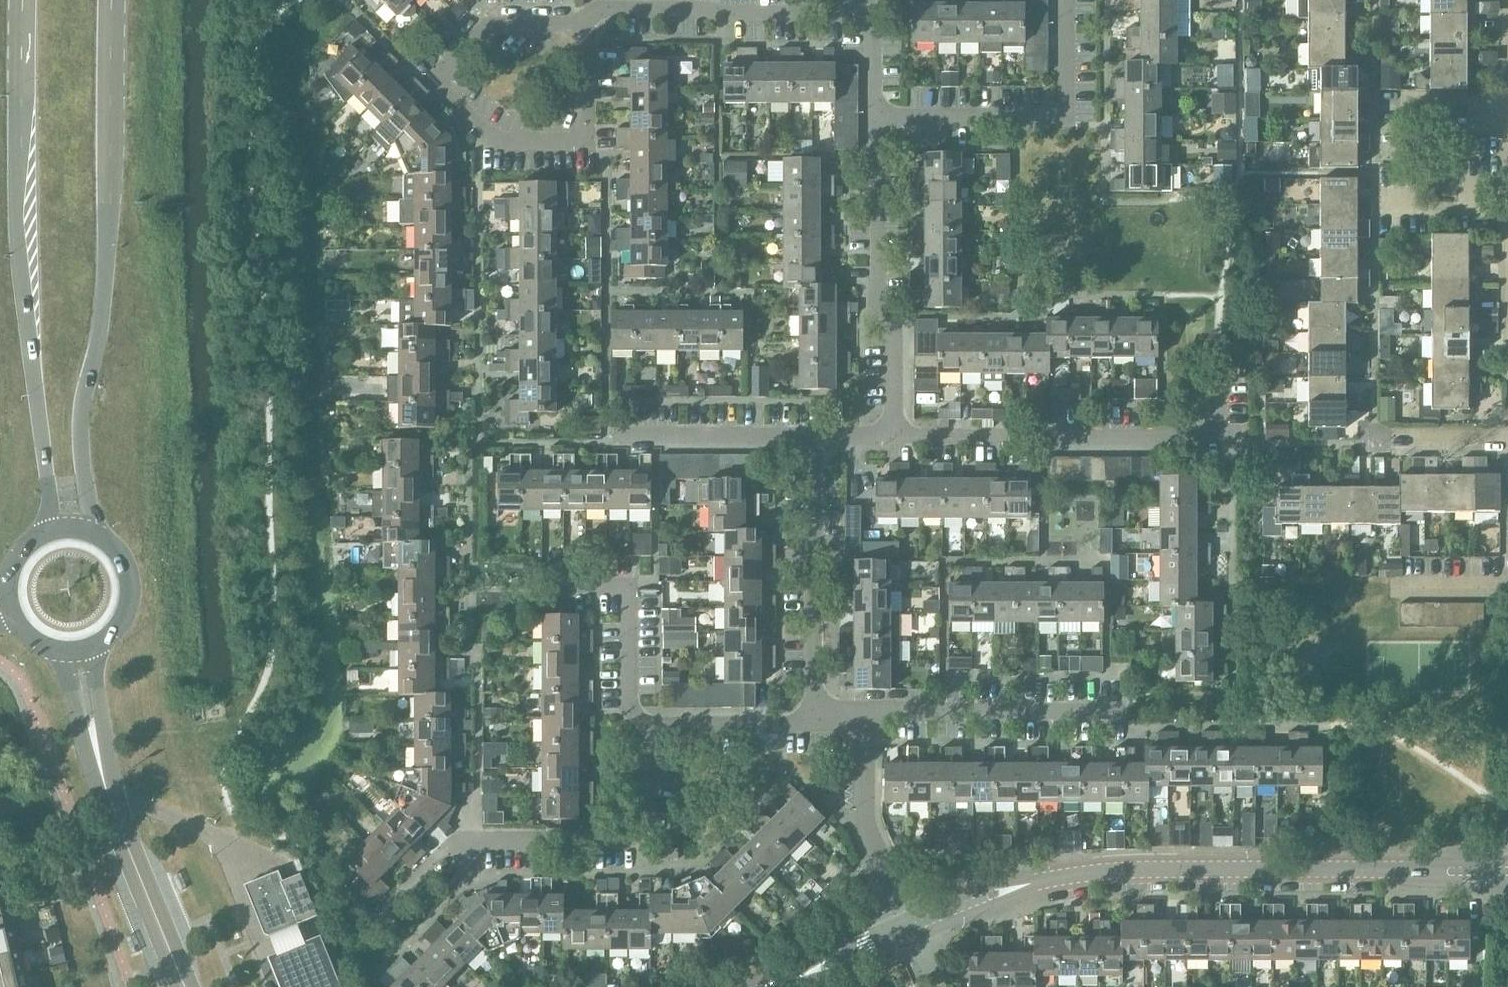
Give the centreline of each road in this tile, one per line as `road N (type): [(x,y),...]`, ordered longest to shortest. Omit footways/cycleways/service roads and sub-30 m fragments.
road 1 (residential): [(898,440),(899,329),(883,295),(883,17),(591,16)]
road 2 (tertiary): [(920,928),(1027,887),(1111,874),(1507,871)]
road 3 (secondary): [(104,542),(87,485),(83,420),(106,319),(113,0)]
road 4 (secondary): [(23,0),(21,251),(53,497),(49,537)]
road 5 (tertiary): [(188,986),(112,803),(82,654)]
road 6 (residential): [(481,448),(814,439)]
road 7 (residential): [(898,440),(1220,443)]
road 8 (residential): [(660,727),(632,702),(634,591),(475,588)]
road 9 (residential): [(481,448),(484,144)]
road 10 (residential): [(475,843),(633,843),(659,777),(660,727)]
road 11 (residential): [(814,712),(814,439)]
road 12 (residential): [(871,712),(1101,712),(1109,674)]
road 13 (residential): [(484,144),(432,83),(483,29),(570,29),(591,16)]
road 14 (residential): [(475,843),(475,588)]
road 15 (residential): [(484,144),(590,145),(591,16)]
road 16 (residential): [(920,928),(872,836),(871,712)]
road 17 (residential): [(660,727),(814,725),(814,712)]
road 18 (tertiary): [(778,986),(920,928)]
road 19 (residential): [(475,588),(473,448),(481,448)]
road 20 (secondary): [(82,654),(118,634),(133,595),(130,574),(104,542)]
road 21 (residential): [(1375,444),(1507,443)]

